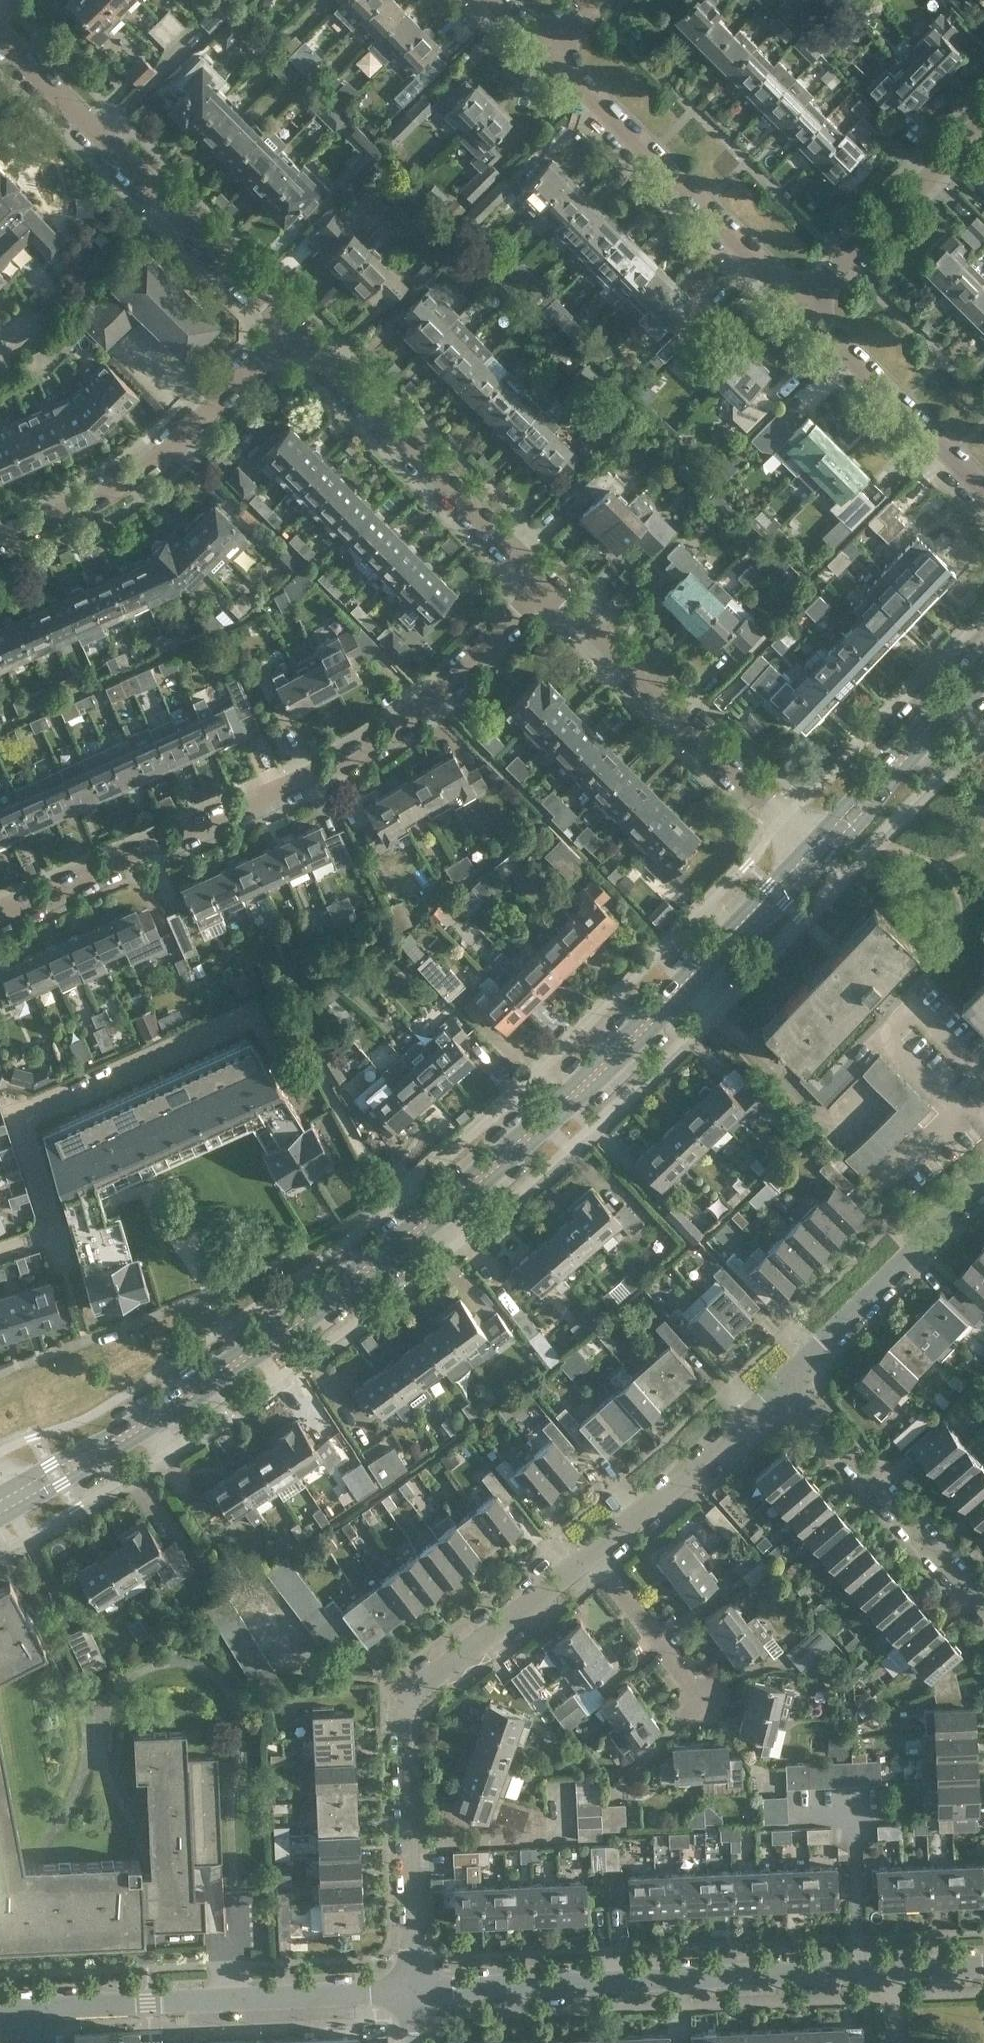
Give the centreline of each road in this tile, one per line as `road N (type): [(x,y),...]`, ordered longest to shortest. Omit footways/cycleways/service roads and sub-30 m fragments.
road 1 (primary): [(0,1505),(127,1431),(382,1256),(620,1048),(814,849)]
road 2 (residential): [(0,911),(332,766),(417,713),(548,591)]
road 3 (tertiary): [(414,1991),(983,1967)]
road 4 (residential): [(414,1991),(405,1711),(590,1553)]
road 5 (residential): [(0,1246),(56,1228),(21,1110),(258,1013)]
road 6 (residential): [(292,333),(0,37)]
road 7 (tertiary): [(31,2009),(414,1991)]
road 8 (residential): [(814,849),(548,591)]
road 9 (residential): [(807,306),(550,45)]
road 10 (residential): [(548,591),(292,333)]
road 11 (residential): [(0,542),(119,485),(199,425),(292,333)]
road 12 (residential): [(983,1615),(786,1383)]
road 13 (residential): [(786,1383),(983,1182)]
road 14 (residential): [(590,1553),(786,1383)]
road 15 (residential): [(807,306),(983,123)]
road 16 (residential): [(983,488),(807,306)]
road 17 (primary): [(814,849),(983,666)]
road 18 (residential): [(710,1710),(590,1553)]
road 19 (residential): [(983,1120),(960,1111),(886,1037)]

